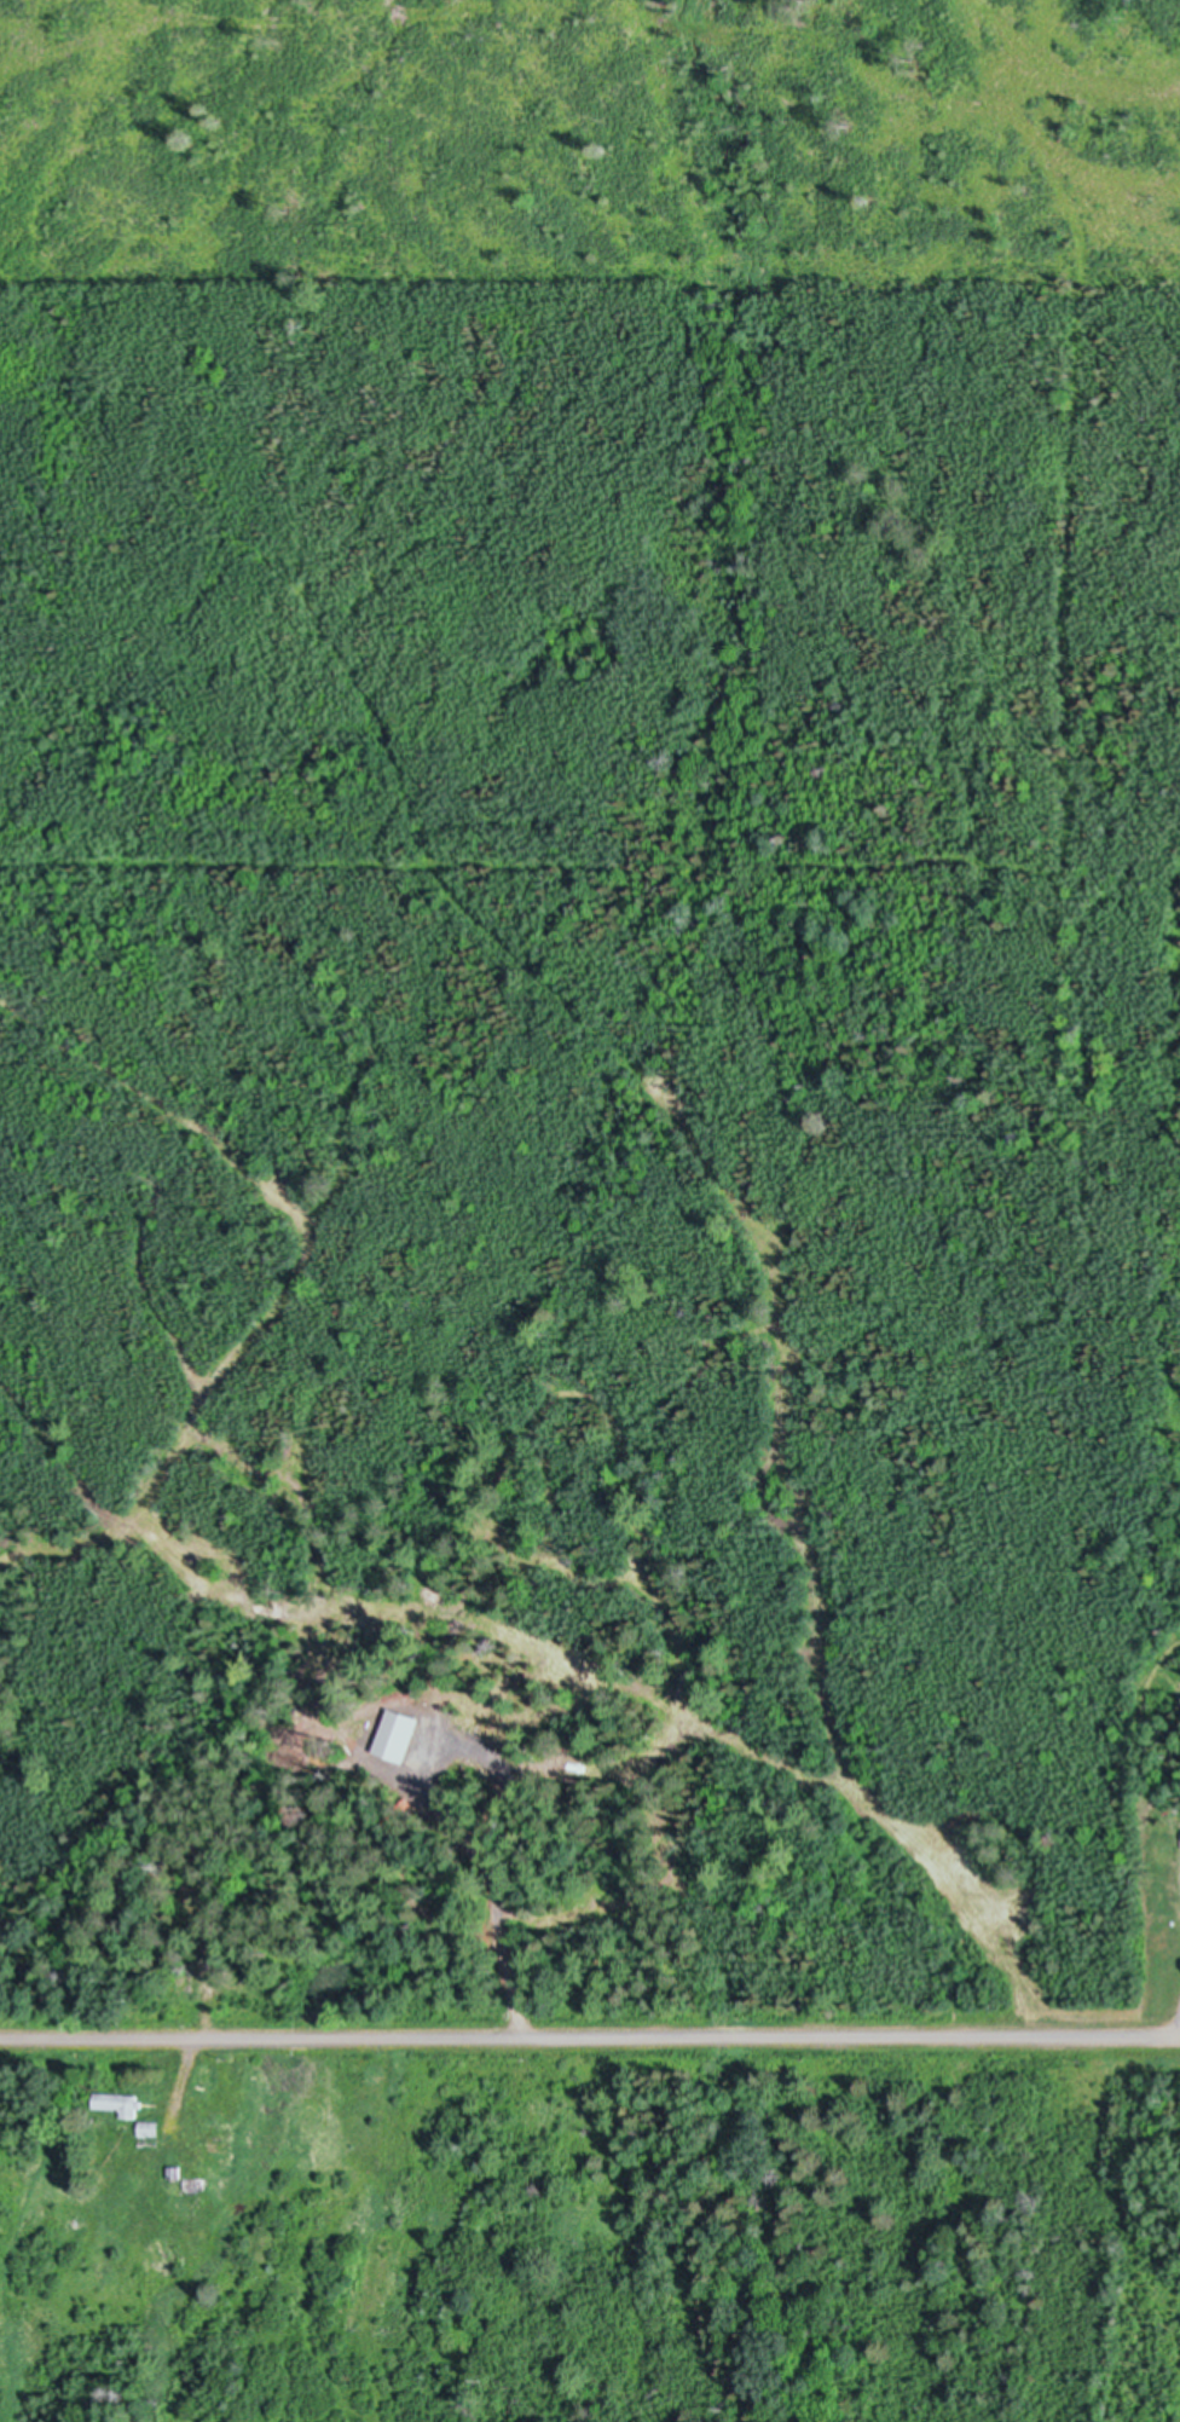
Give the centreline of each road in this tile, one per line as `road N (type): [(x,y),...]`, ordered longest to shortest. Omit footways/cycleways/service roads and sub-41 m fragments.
road 1 (residential): [(0,2039),(1179,2041)]

